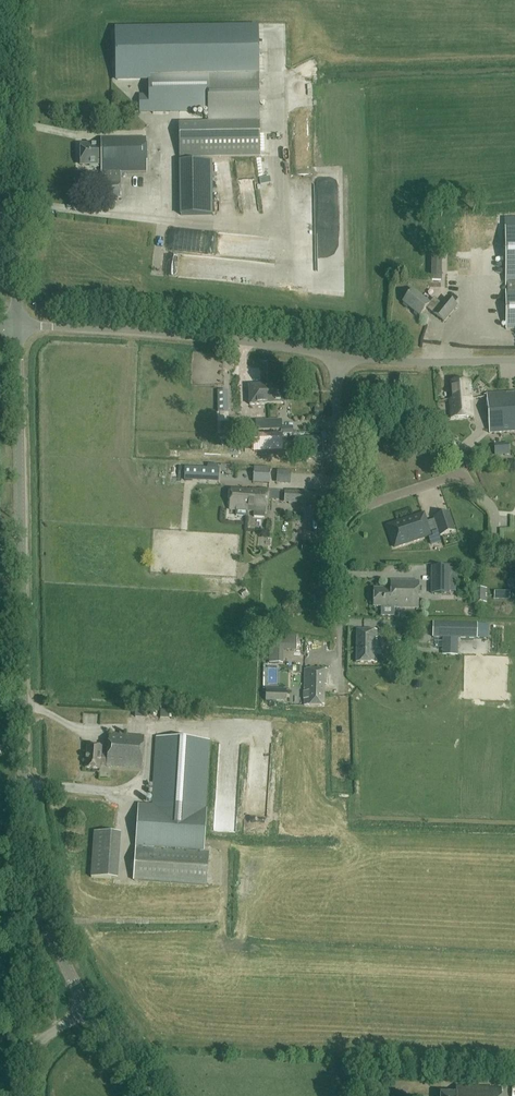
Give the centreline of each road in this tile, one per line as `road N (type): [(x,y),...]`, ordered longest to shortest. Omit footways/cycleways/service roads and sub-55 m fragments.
road 1 (tertiary): [(88,1007),(26,861),(18,324)]
road 2 (tertiary): [(18,324),(9,0)]
road 3 (unclassified): [(335,353),(18,324)]
road 4 (unclassified): [(514,360),(414,362),(335,353)]
road 5 (residential): [(340,690),(340,513)]
road 6 (residential): [(340,513),(335,353)]

